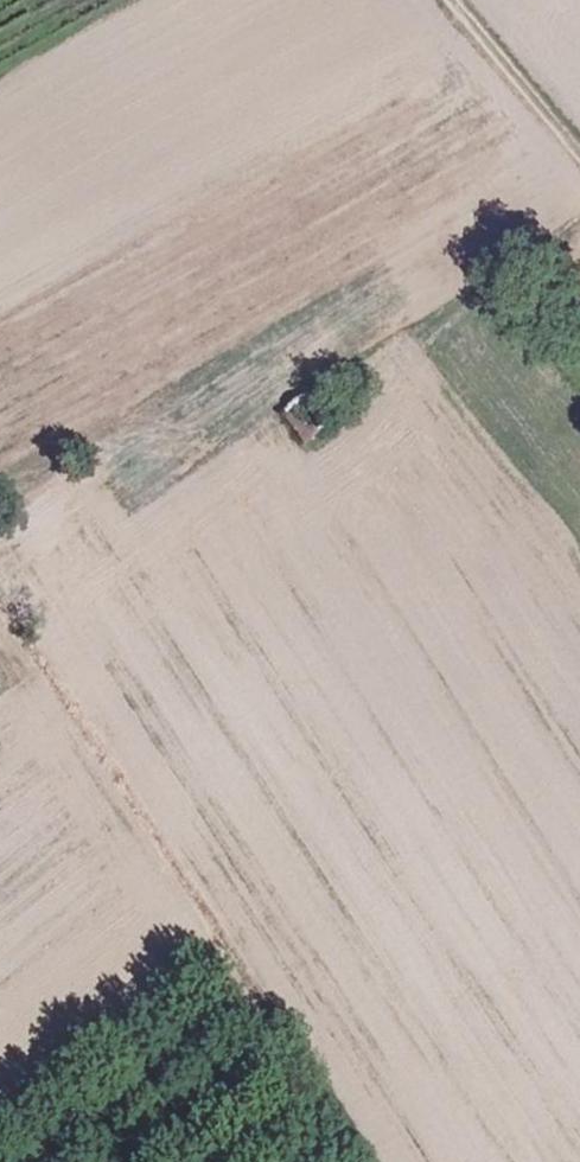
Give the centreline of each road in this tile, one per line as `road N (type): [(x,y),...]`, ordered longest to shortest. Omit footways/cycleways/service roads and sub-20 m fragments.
road 1 (track): [(460,0),(579,146)]

